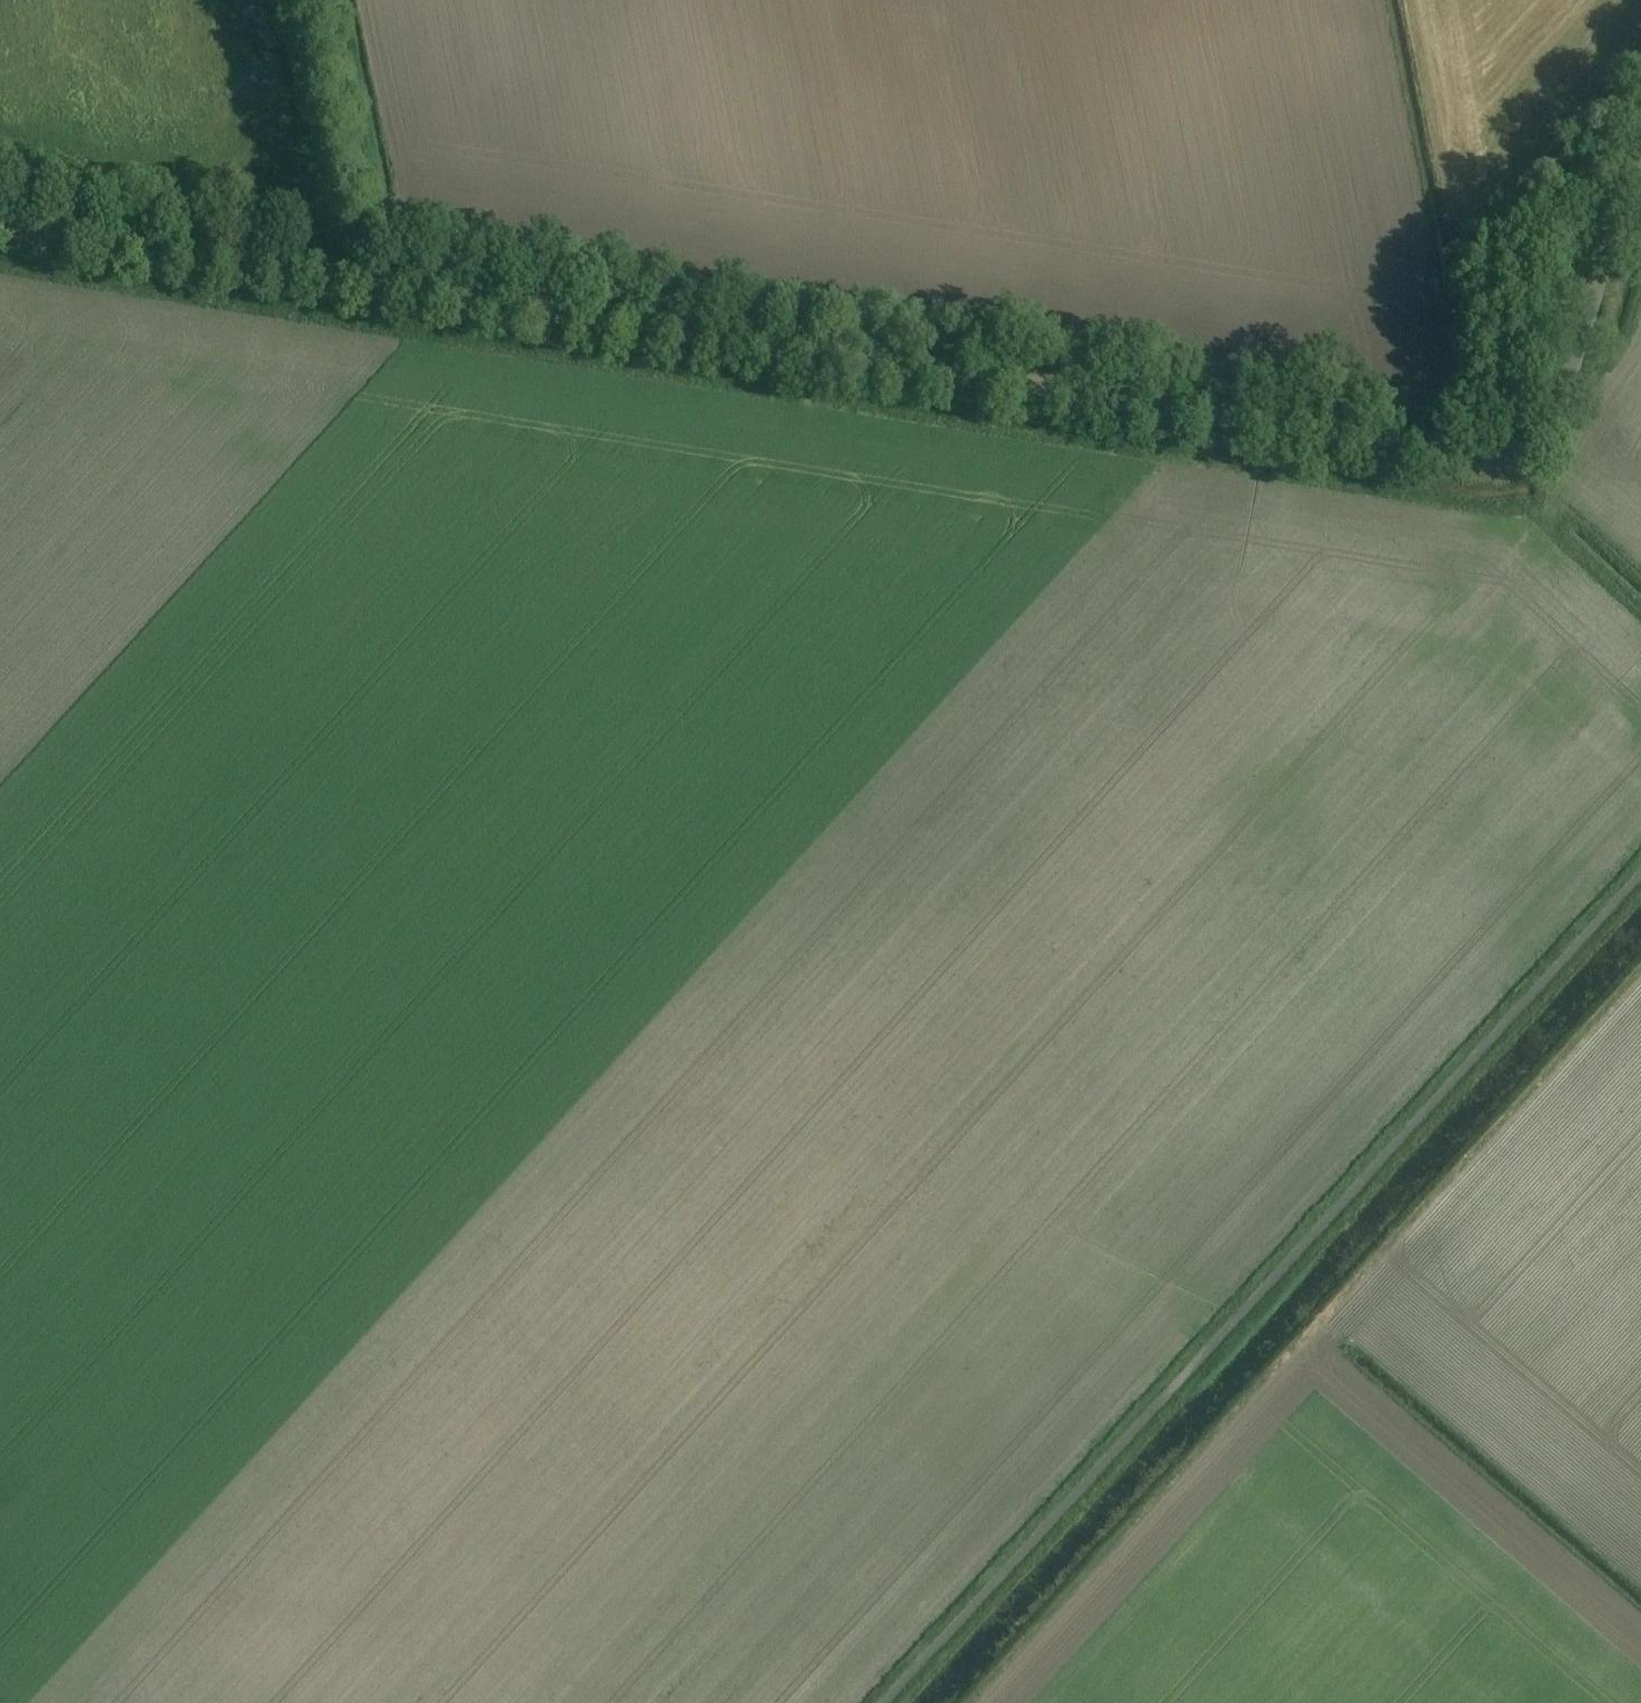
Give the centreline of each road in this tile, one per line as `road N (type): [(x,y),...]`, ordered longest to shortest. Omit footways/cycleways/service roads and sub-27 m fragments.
road 1 (unclassified): [(0,220),(1448,454),(1506,454),(1533,443),(1558,416),(1640,157)]
road 2 (track): [(972,1702),(1640,970)]

